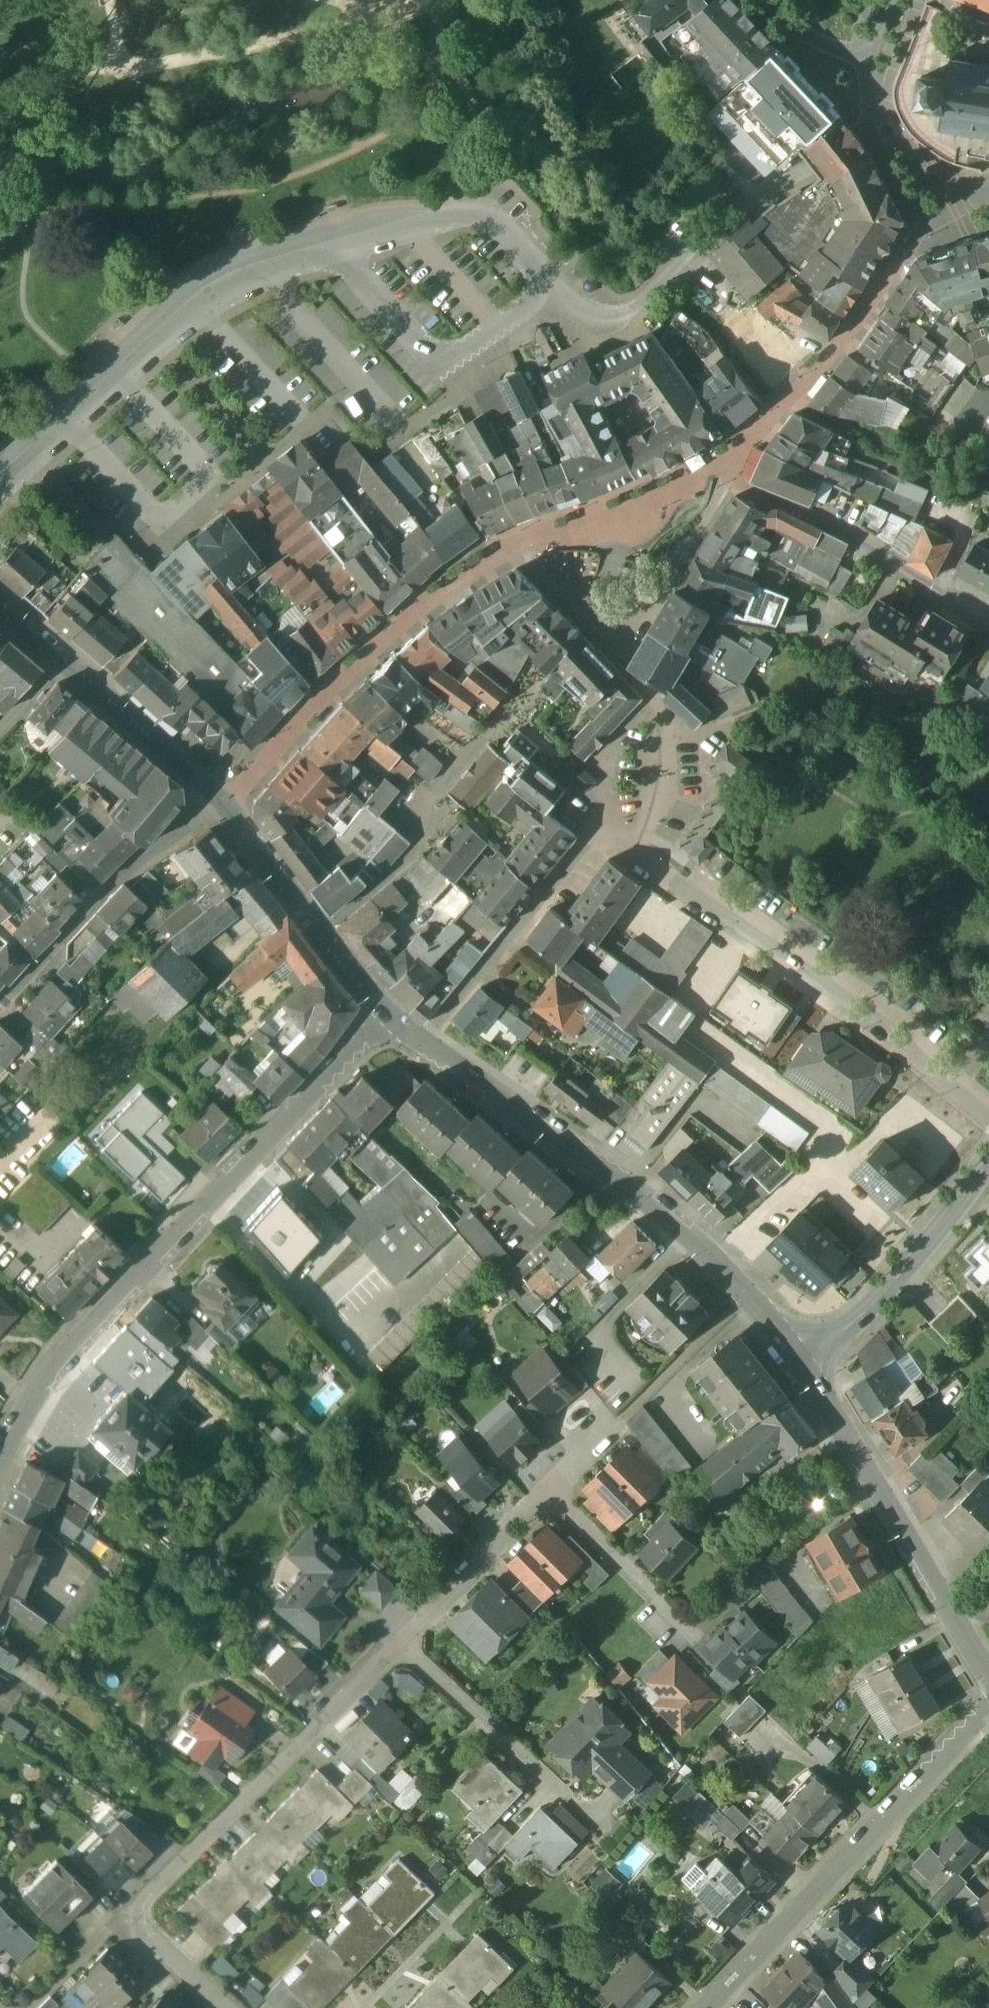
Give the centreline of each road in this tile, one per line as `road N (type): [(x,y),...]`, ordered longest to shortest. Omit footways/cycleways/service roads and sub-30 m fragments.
road 1 (residential): [(760,197),(620,313),(584,307),(493,221),(472,219),(258,277),(198,308),(113,374),(0,488)]
road 2 (residential): [(0,1454),(22,1409),(67,1354),(385,1012)]
road 3 (tertiary): [(385,1012),(422,1047),(619,1178),(746,1296),(803,1372)]
road 4 (residential): [(228,2007),(131,1915),(398,1643)]
road 5 (residential): [(988,1707),(702,2007)]
road 6 (tertiary): [(803,1372),(988,1680)]
road 7 (residential): [(218,805),(145,855),(0,1008)]
road 8 (tertiary): [(0,604),(218,805)]
road 9 (tertiary): [(803,1372),(857,1321),(988,1155)]
road 10 (residential): [(398,1643),(595,1827)]
road 11 (tertiary): [(218,805),(385,1012)]
road 12 (residential): [(398,1643),(549,1492)]
road 13 (residential): [(549,1492),(700,1640)]
road 14 (residential): [(884,560),(988,624)]

